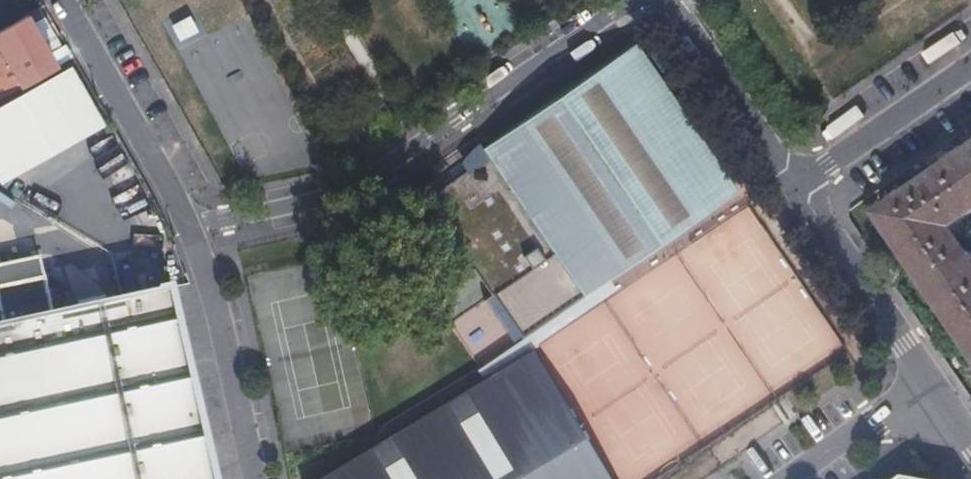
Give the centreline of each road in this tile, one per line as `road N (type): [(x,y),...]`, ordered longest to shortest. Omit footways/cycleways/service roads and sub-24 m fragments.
road 1 (residential): [(186,232),(353,193),(641,0)]
road 2 (residential): [(64,0),(186,232)]
road 3 (residential): [(257,478),(186,232)]
road 4 (residential): [(927,380),(794,190)]
road 5 (residential): [(664,0),(684,17),(794,190)]
road 6 (residential): [(970,68),(794,190)]
road 7 (residential): [(927,380),(790,478)]

